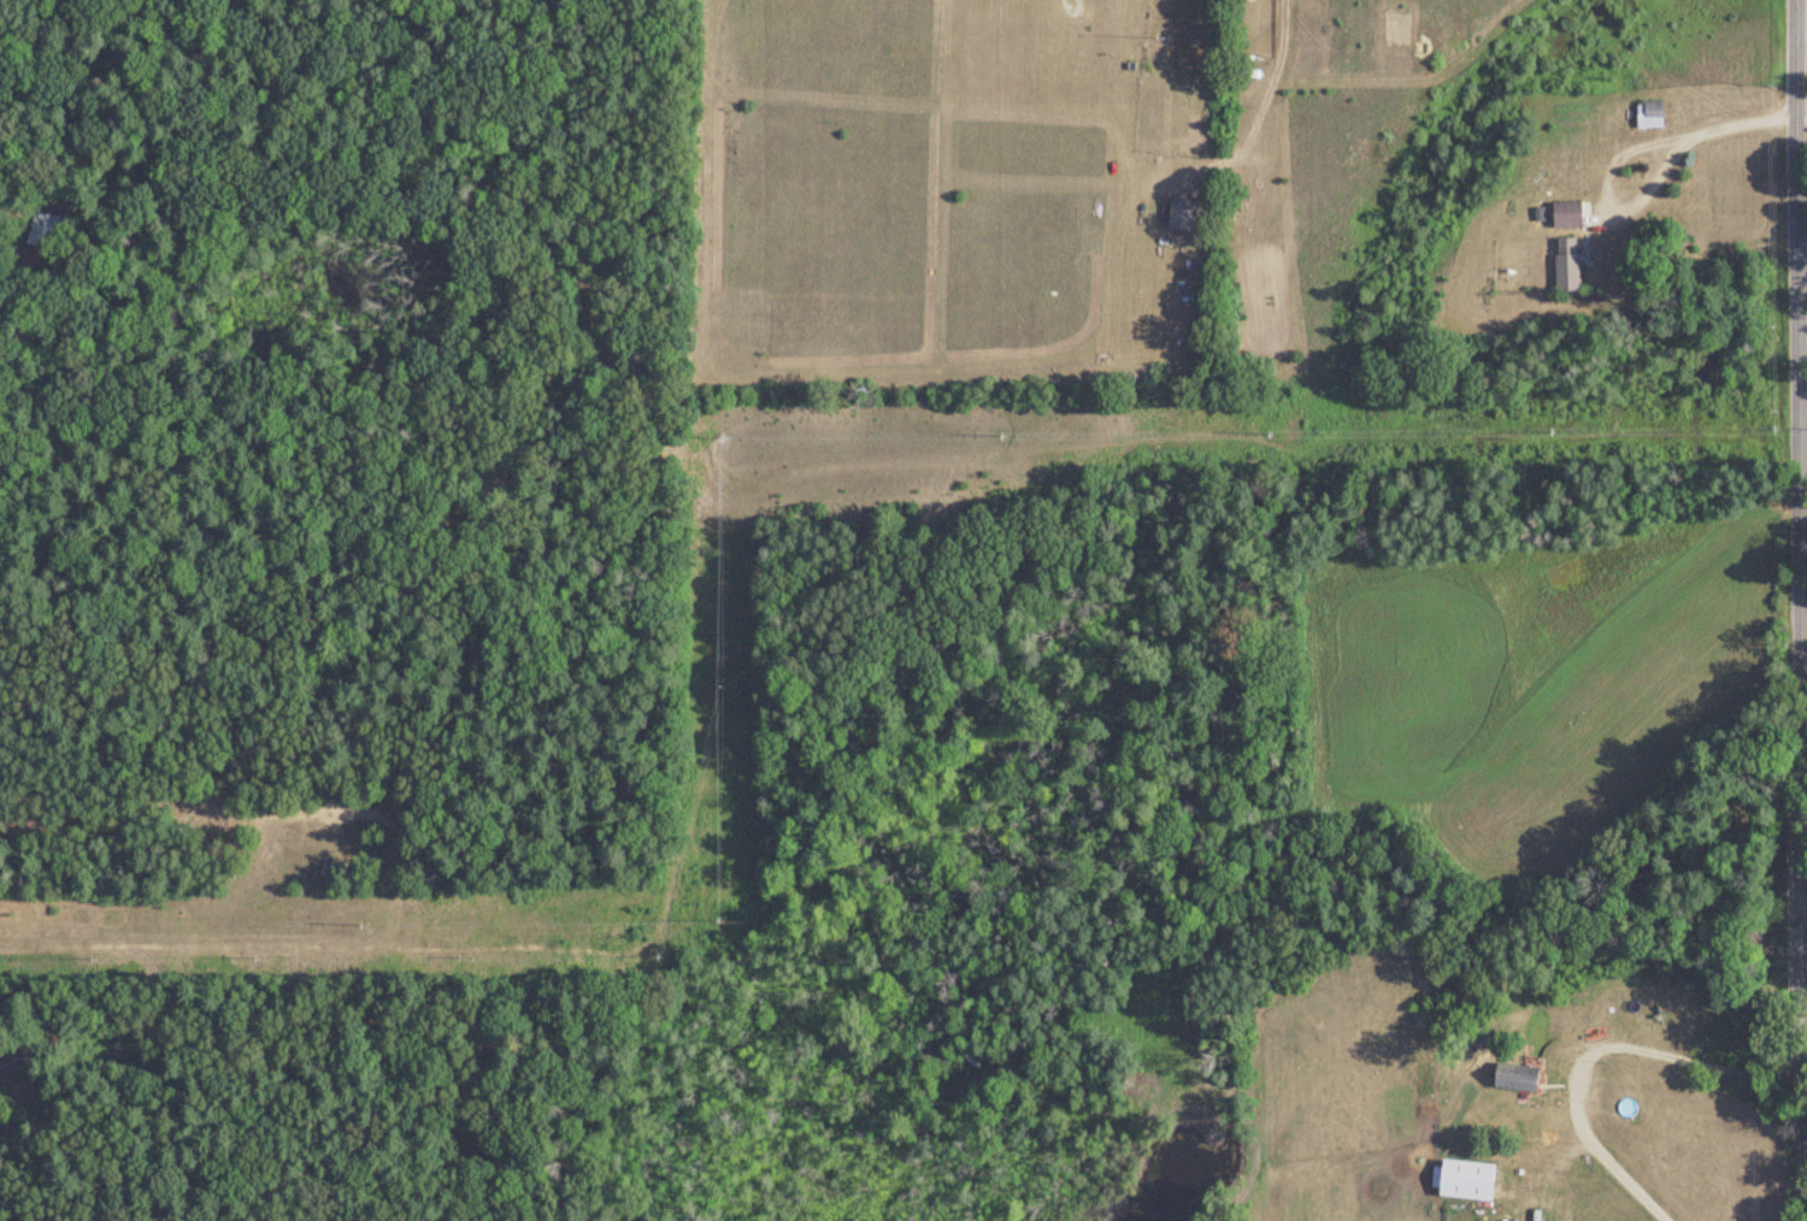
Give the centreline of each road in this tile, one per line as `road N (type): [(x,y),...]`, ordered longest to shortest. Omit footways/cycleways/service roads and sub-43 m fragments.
road 1 (residential): [(1806,1208),(1794,0)]

